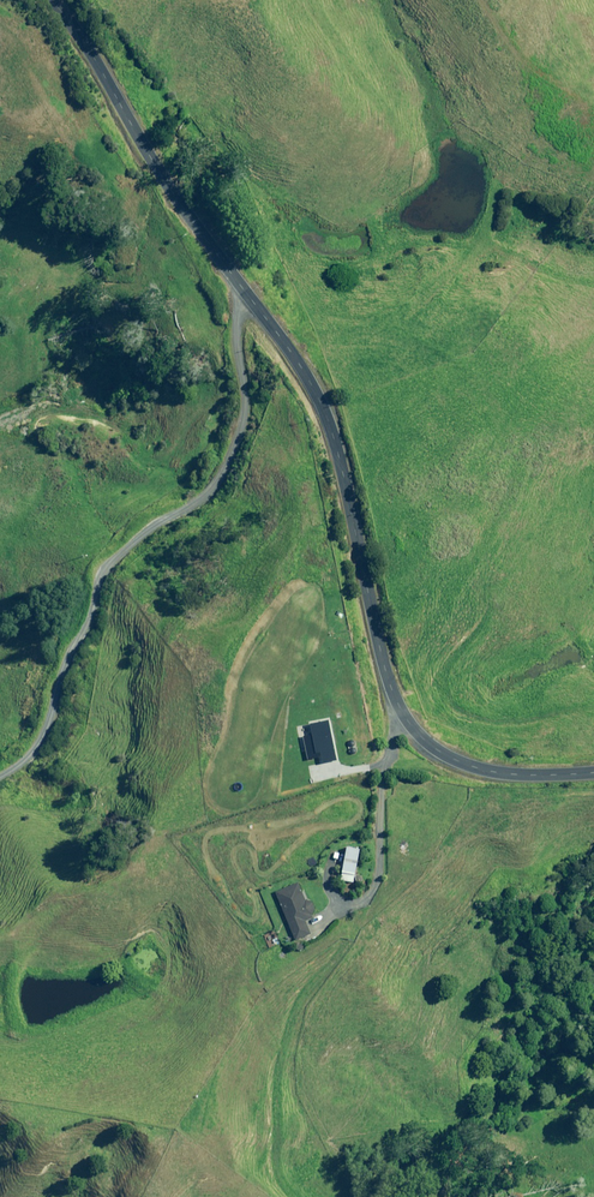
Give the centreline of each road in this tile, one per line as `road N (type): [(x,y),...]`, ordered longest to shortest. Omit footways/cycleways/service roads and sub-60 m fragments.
road 1 (tertiary): [(593,773),(475,767),(439,751),(411,723),(386,669),(329,419),(292,349),(252,298)]
road 2 (unclassified): [(252,298),(238,330),(246,410),(218,485),(110,564),(45,734),(0,776)]
road 3 (tertiary): [(252,298),(51,0)]

